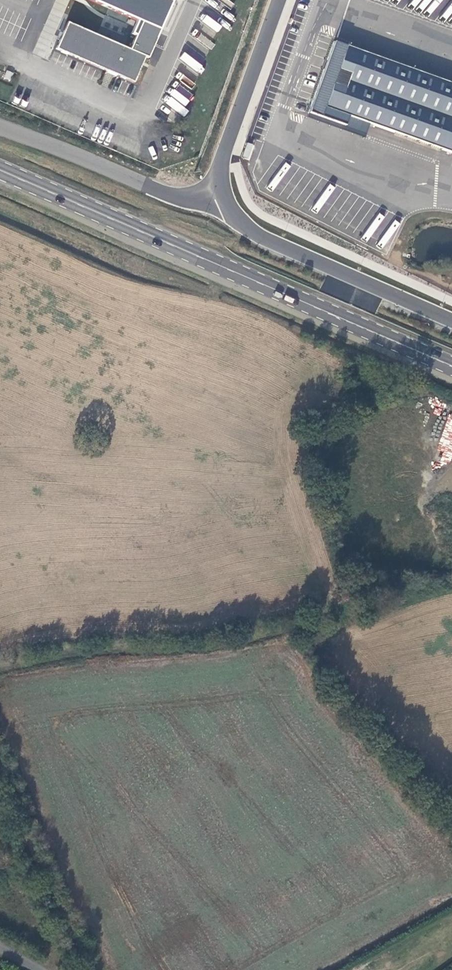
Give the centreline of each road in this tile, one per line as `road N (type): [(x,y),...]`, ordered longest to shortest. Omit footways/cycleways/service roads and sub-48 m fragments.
road 1 (primary): [(0,170),(451,367)]
road 2 (unclassified): [(451,321),(266,239),(226,199)]
road 3 (unclassified): [(226,199),(168,193),(0,125)]
road 4 (unclassified): [(226,199),(226,150),(282,0)]

